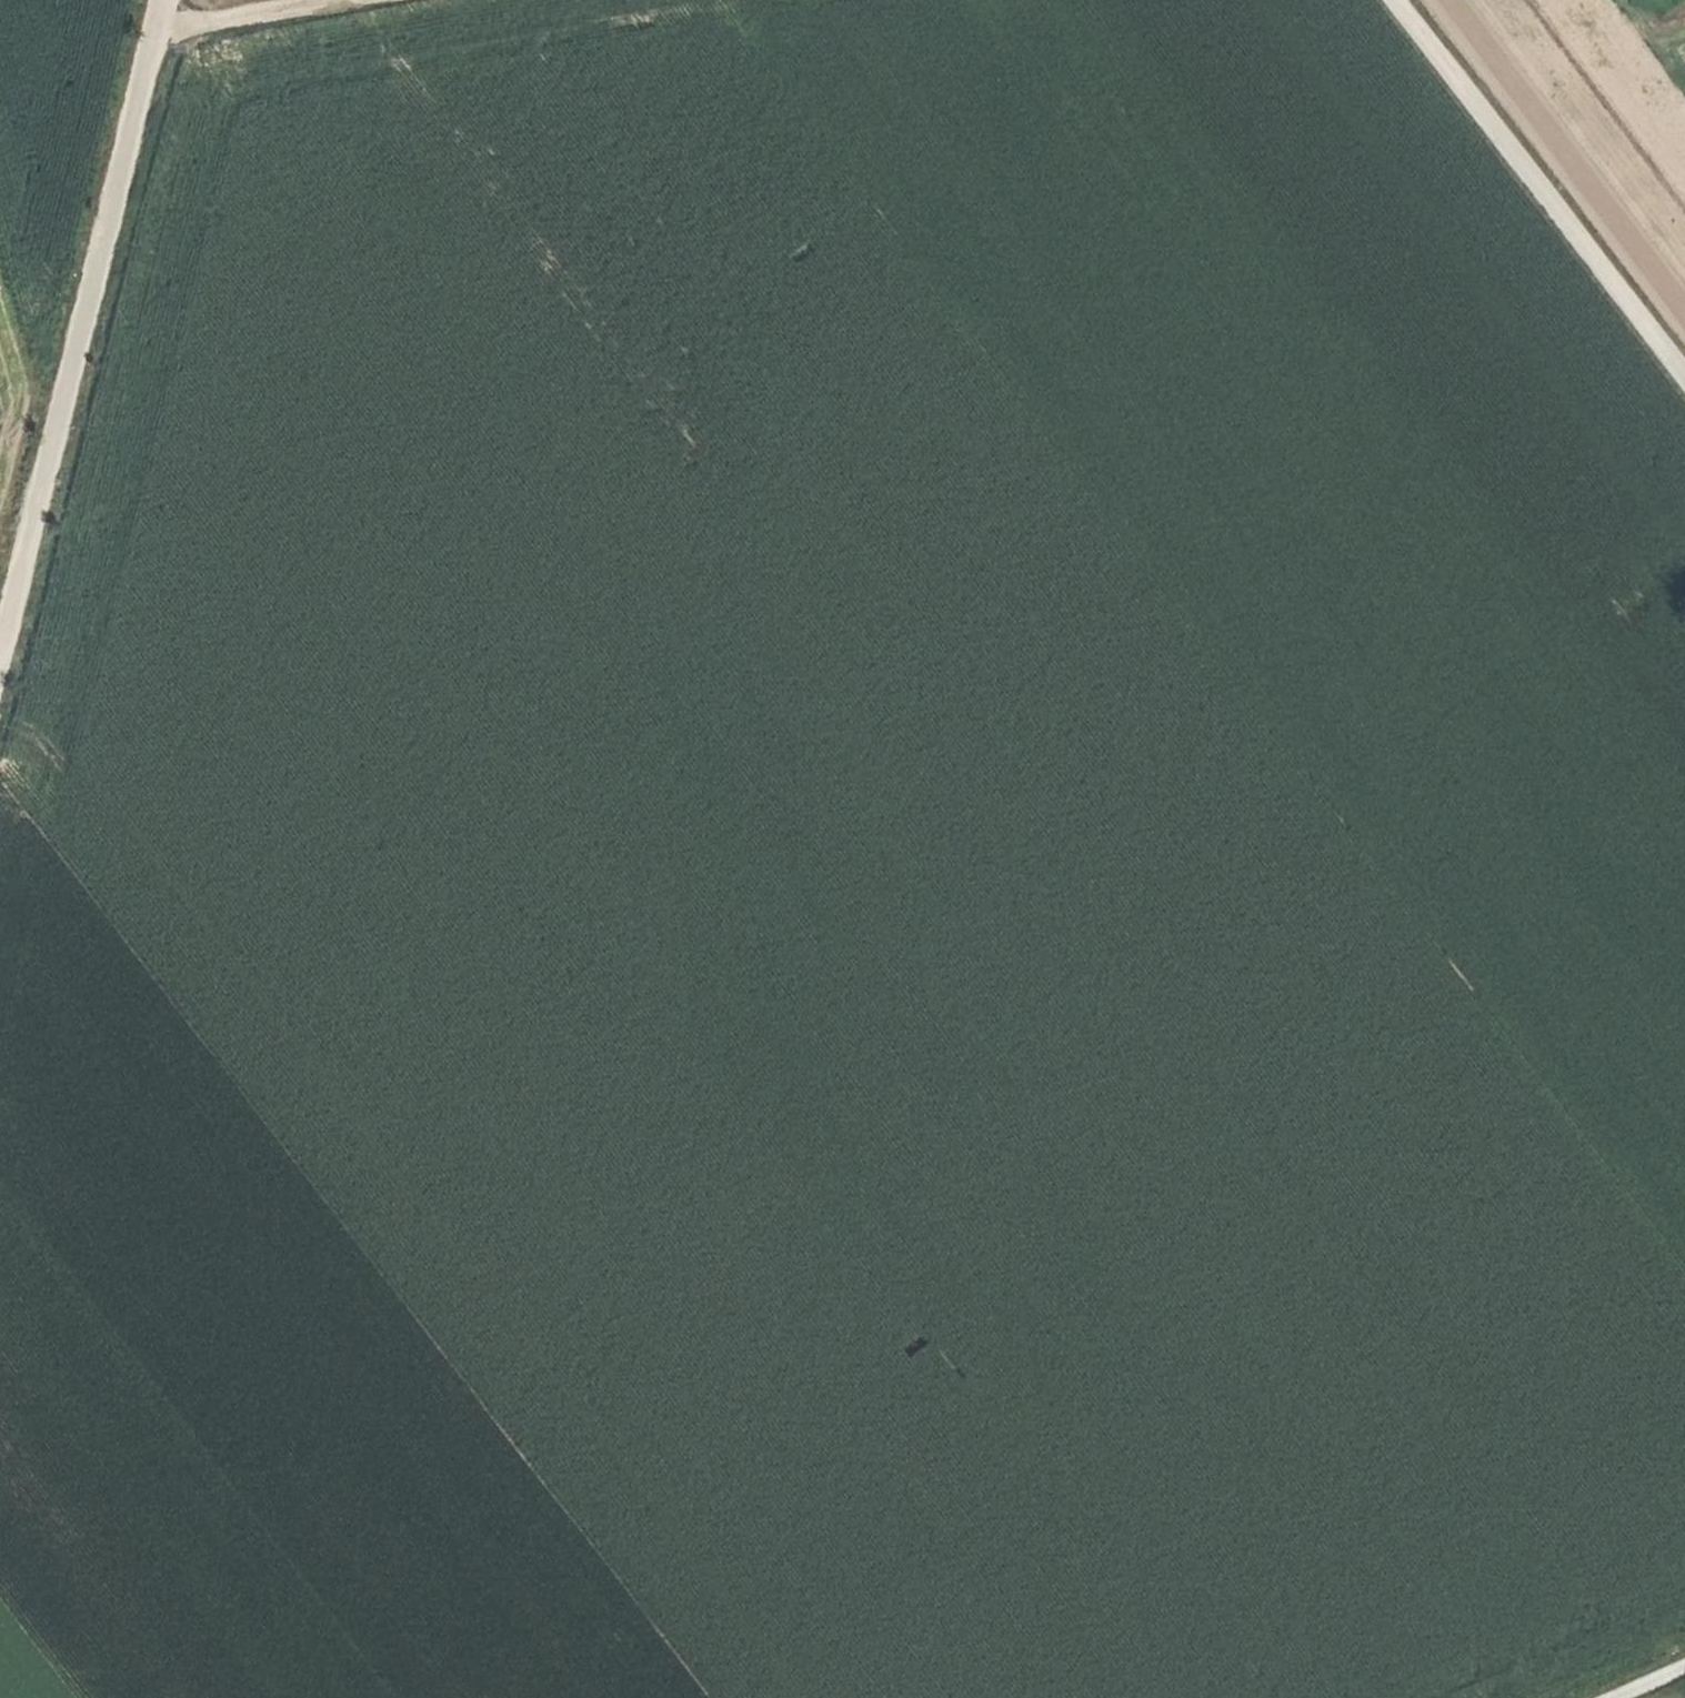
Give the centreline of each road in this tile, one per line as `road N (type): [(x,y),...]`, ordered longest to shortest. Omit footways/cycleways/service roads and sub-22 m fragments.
road 1 (track): [(154,36),(0,643)]
road 2 (track): [(1395,0),(1684,373)]
road 3 (track): [(154,36),(363,0)]

